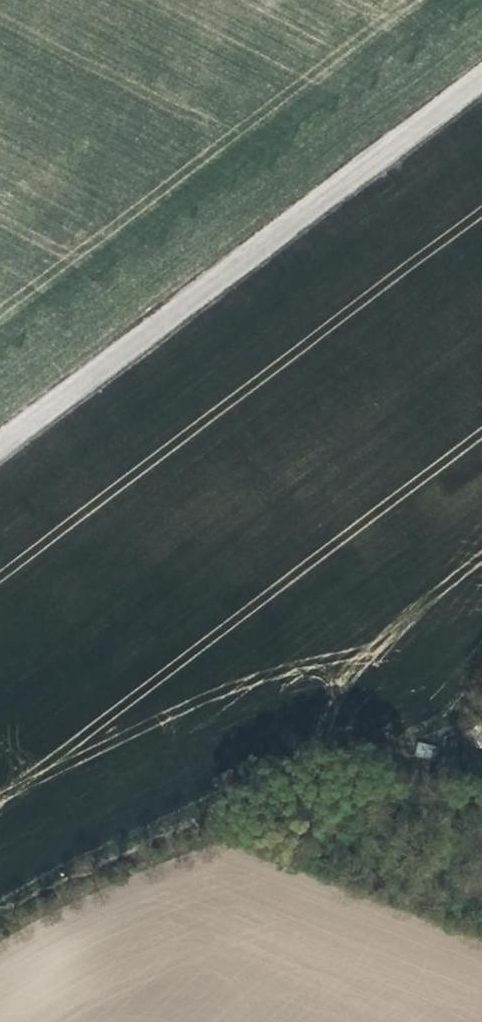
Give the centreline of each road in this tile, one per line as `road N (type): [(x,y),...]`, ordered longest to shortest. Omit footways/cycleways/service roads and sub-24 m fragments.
road 1 (track): [(481,73),(0,437)]

